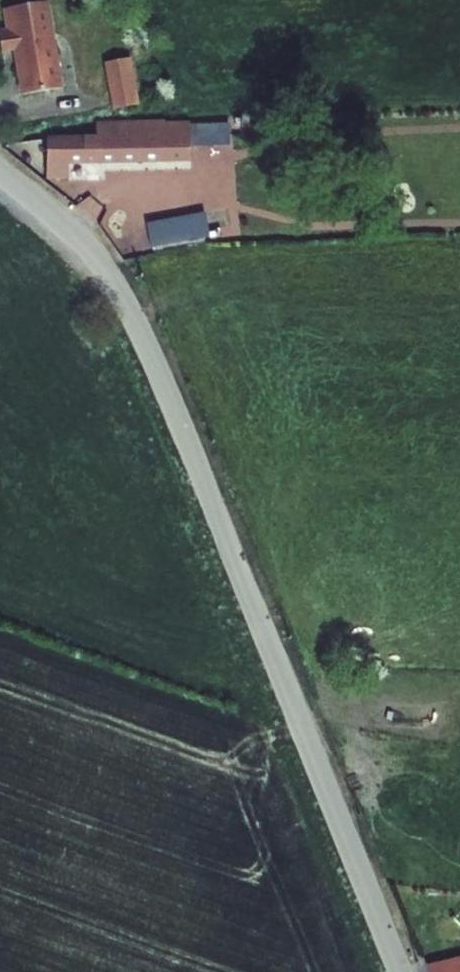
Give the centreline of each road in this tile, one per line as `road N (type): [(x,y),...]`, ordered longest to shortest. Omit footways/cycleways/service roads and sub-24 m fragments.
road 1 (unclassified): [(399,971),(128,309),(87,247),(0,174)]

